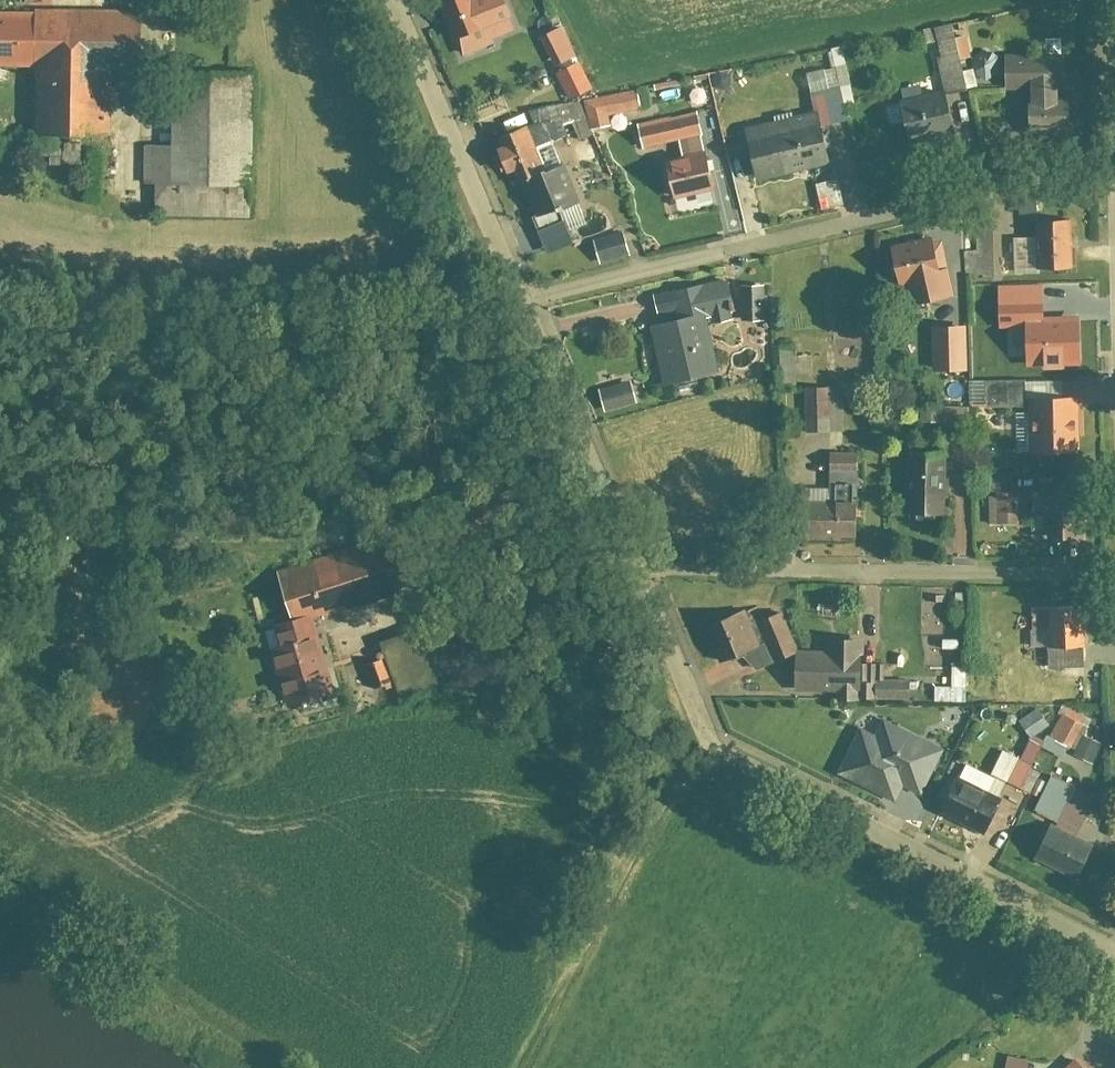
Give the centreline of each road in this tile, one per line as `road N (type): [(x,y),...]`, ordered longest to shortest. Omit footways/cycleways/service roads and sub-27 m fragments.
road 1 (residential): [(632,576),(717,751),(1114,954)]
road 2 (residential): [(521,309),(1114,156)]
road 3 (residential): [(632,576),(1114,574)]
road 4 (track): [(717,751),(524,1067)]
road 5 (residential): [(399,0),(521,309)]
road 6 (residential): [(521,309),(632,576)]

